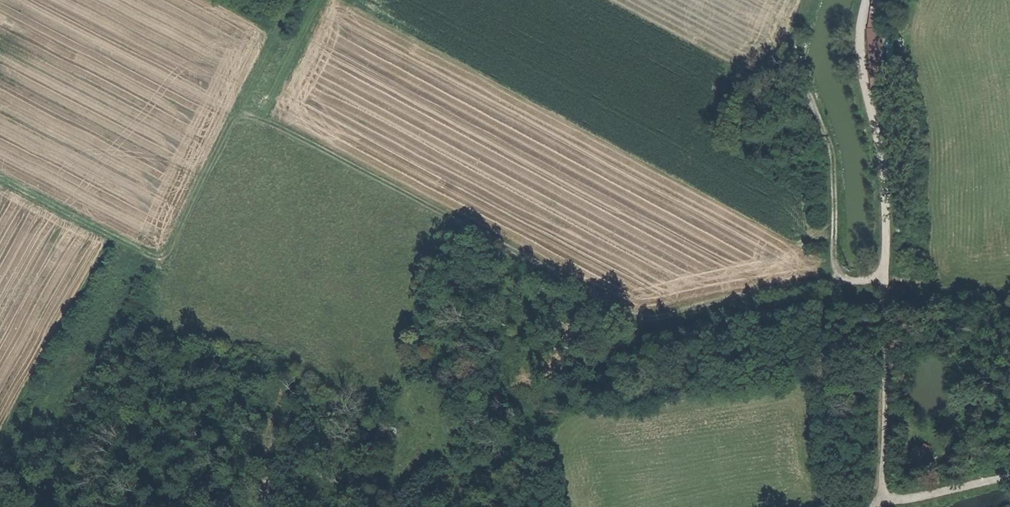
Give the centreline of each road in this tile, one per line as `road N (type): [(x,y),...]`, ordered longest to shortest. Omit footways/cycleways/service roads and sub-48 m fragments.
road 1 (track): [(1009,477),(882,500),(884,176),(857,35),(866,0)]
road 2 (track): [(814,0),(794,48),(829,167),(835,282),(885,278)]

